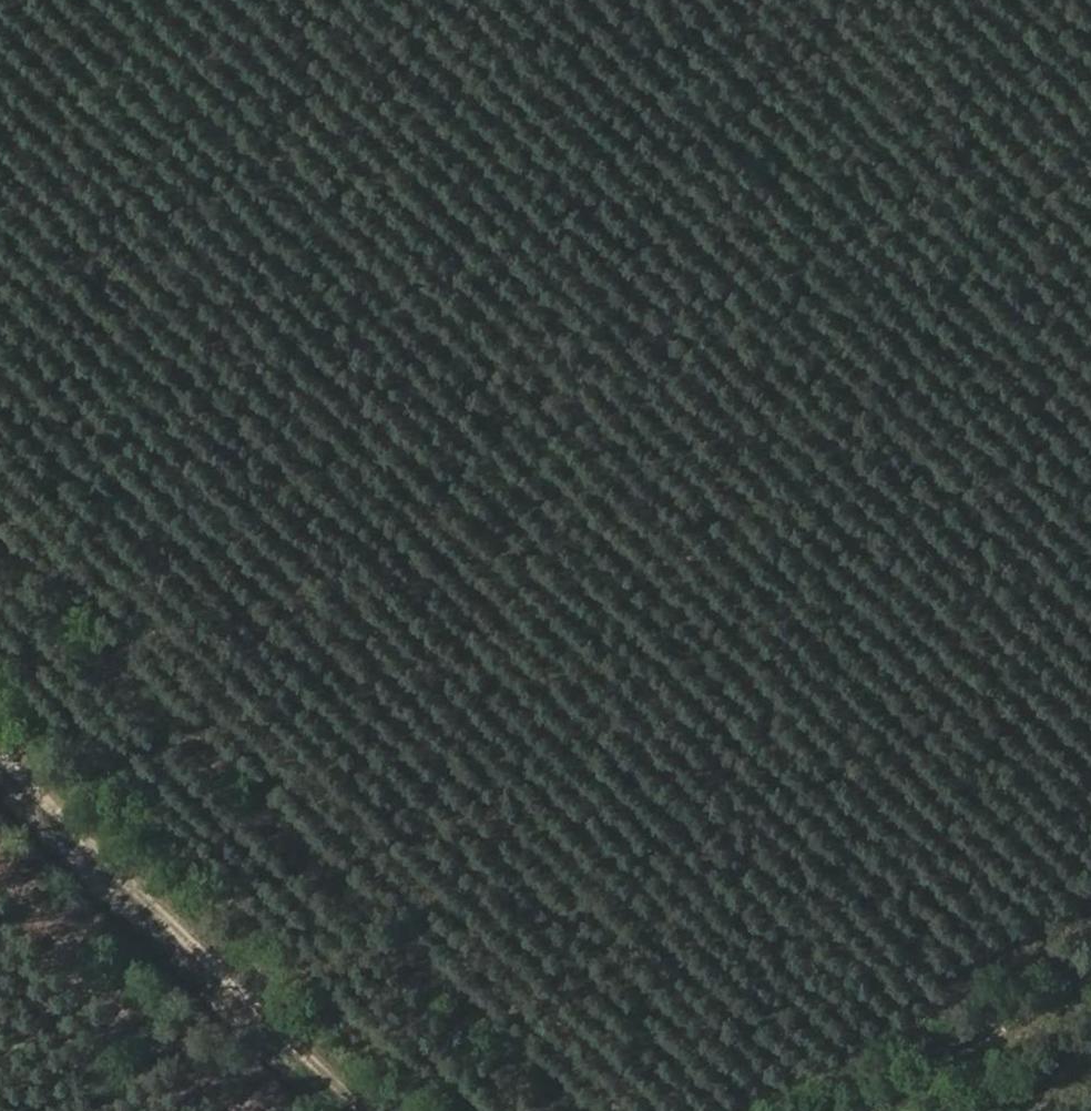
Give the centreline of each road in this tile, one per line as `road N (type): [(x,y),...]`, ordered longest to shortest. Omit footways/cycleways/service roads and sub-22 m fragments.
road 1 (track): [(0,746),(370,1110)]
road 2 (track): [(883,1110),(1090,978)]

